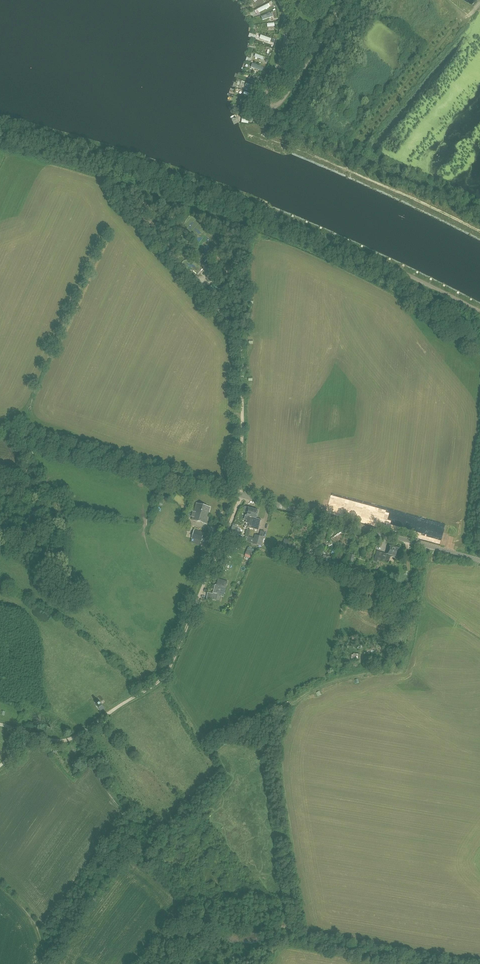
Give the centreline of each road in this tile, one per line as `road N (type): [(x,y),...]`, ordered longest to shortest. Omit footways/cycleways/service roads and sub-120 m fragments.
road 1 (track): [(33,736),(77,737),(168,671),(240,495),(242,337)]
road 2 (track): [(256,204),(0,122)]
road 3 (unclassified): [(0,429),(240,495)]
road 4 (unclassified): [(479,561),(240,495)]
road 5 (track): [(357,144),(467,16)]
road 6 (track): [(391,264),(256,204)]
road 7 (track): [(479,236),(347,171)]
road 8 (track): [(347,171),(269,138),(273,105)]

